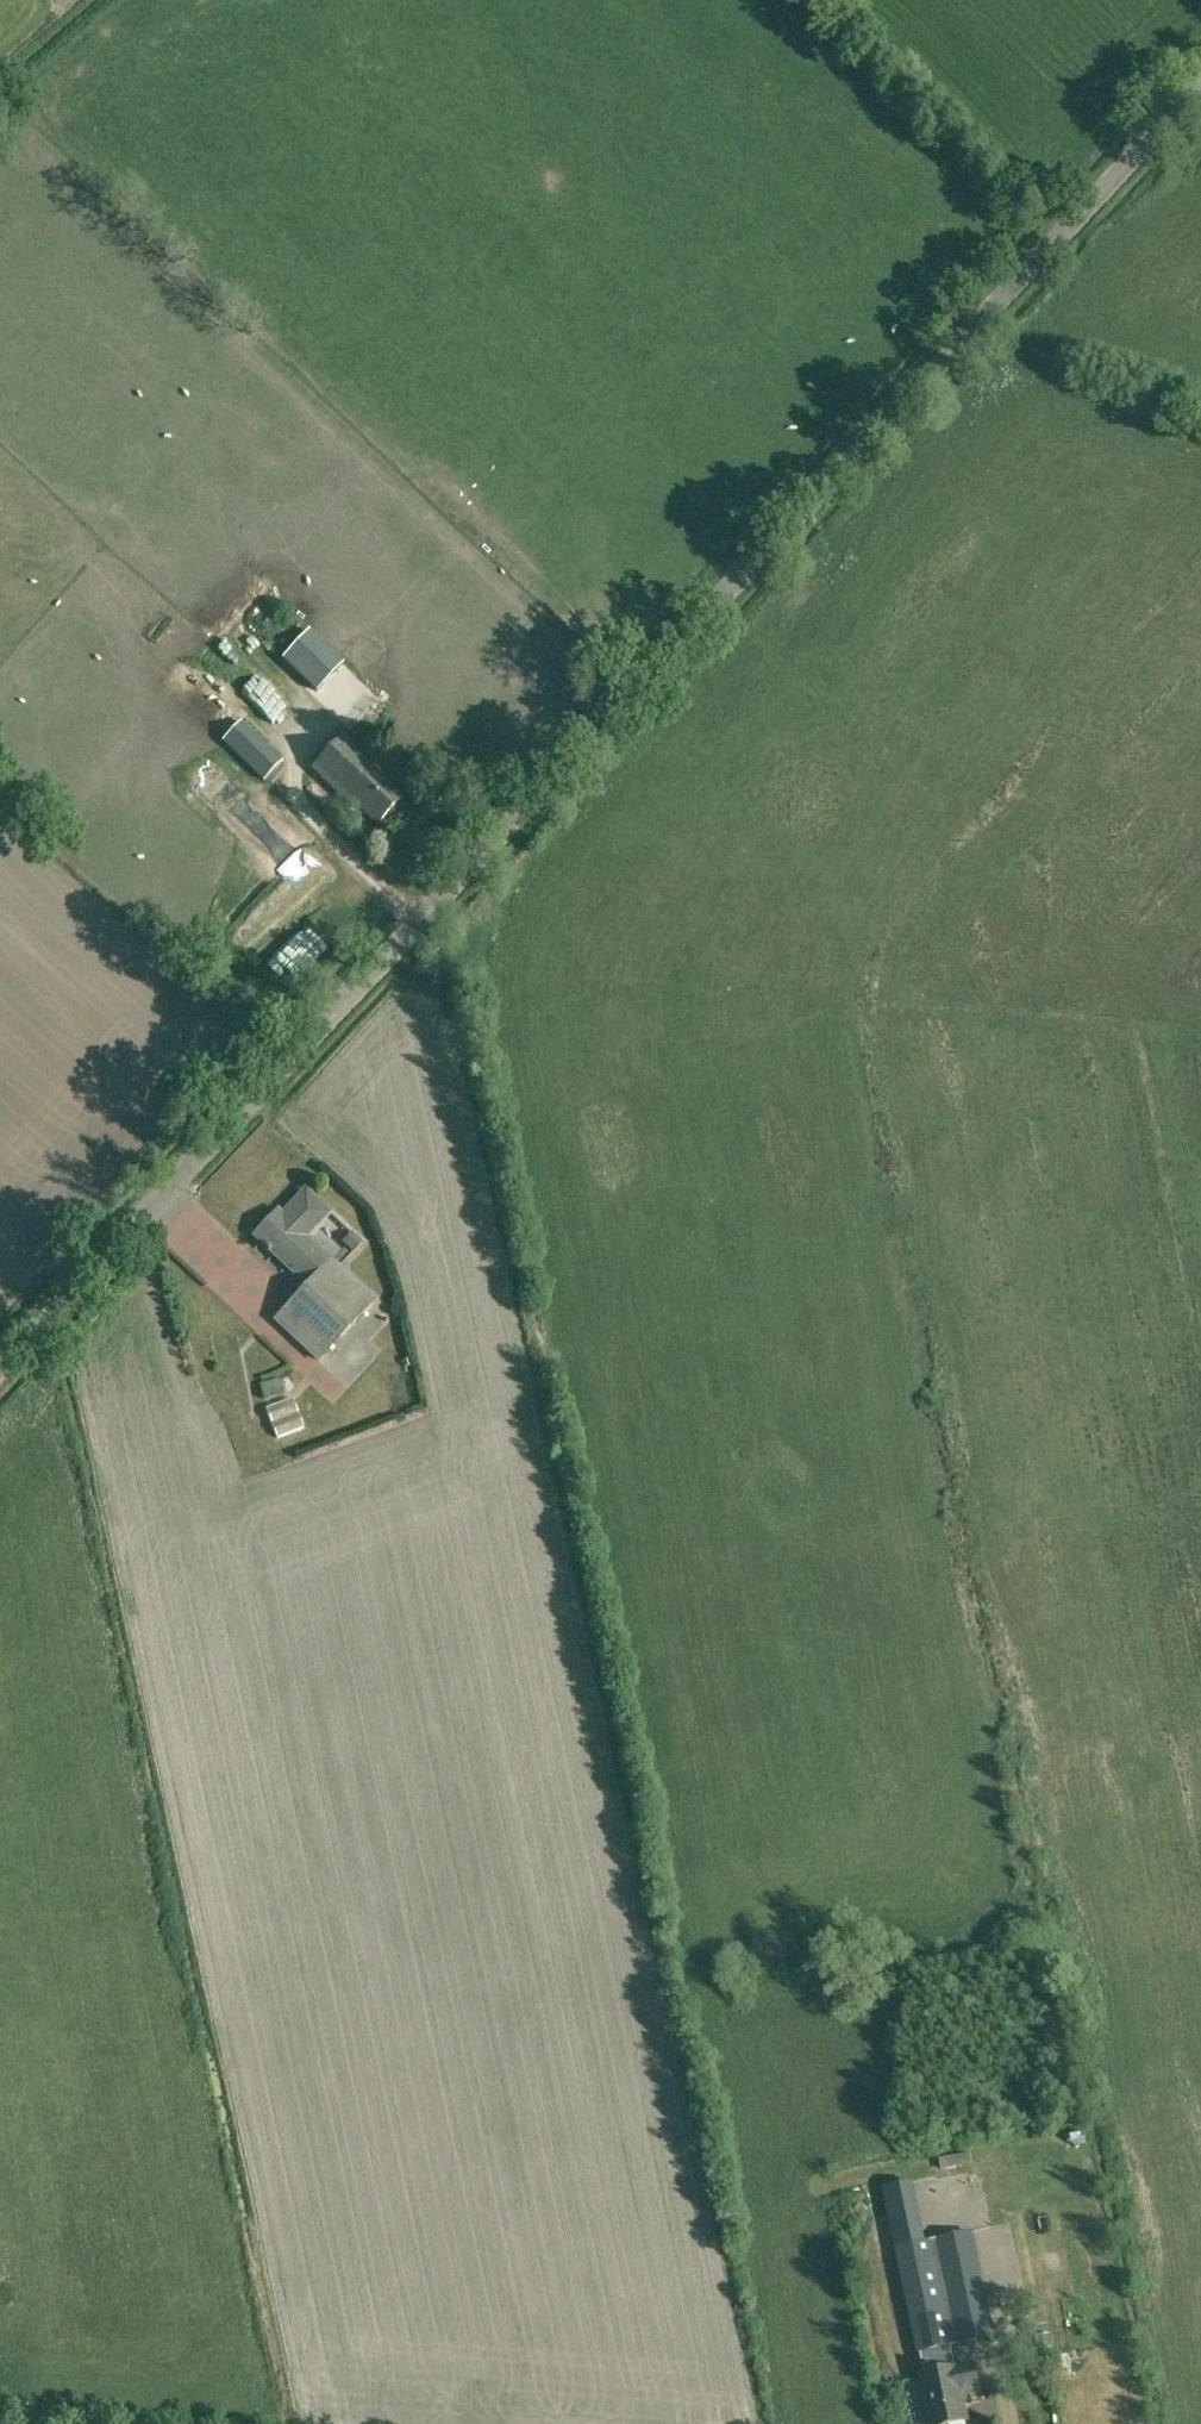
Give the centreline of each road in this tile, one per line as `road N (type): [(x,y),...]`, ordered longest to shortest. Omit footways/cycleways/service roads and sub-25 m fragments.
road 1 (unclassified): [(0,1369),(1200,85)]

